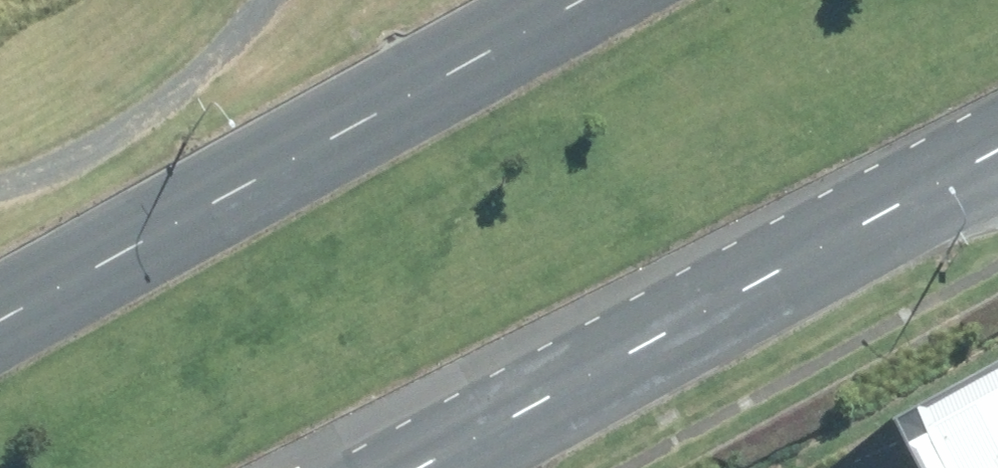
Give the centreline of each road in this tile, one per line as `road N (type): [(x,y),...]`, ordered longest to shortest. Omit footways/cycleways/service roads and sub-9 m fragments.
road 1 (primary): [(0,334),(602,0)]
road 2 (primary): [(997,153),(411,467)]

